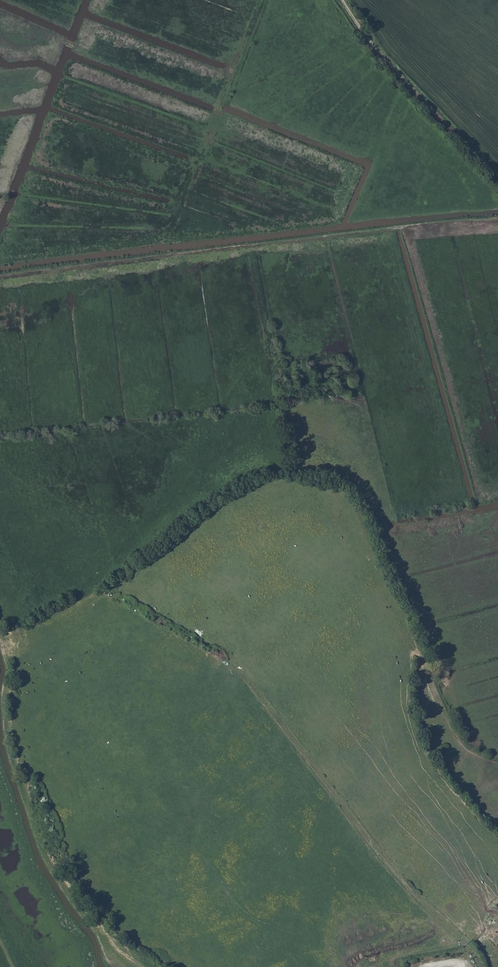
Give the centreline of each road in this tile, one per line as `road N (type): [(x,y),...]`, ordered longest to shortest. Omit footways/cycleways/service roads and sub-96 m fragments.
road 1 (track): [(0,276),(497,221)]
road 2 (track): [(342,0),(395,71),(497,175)]

